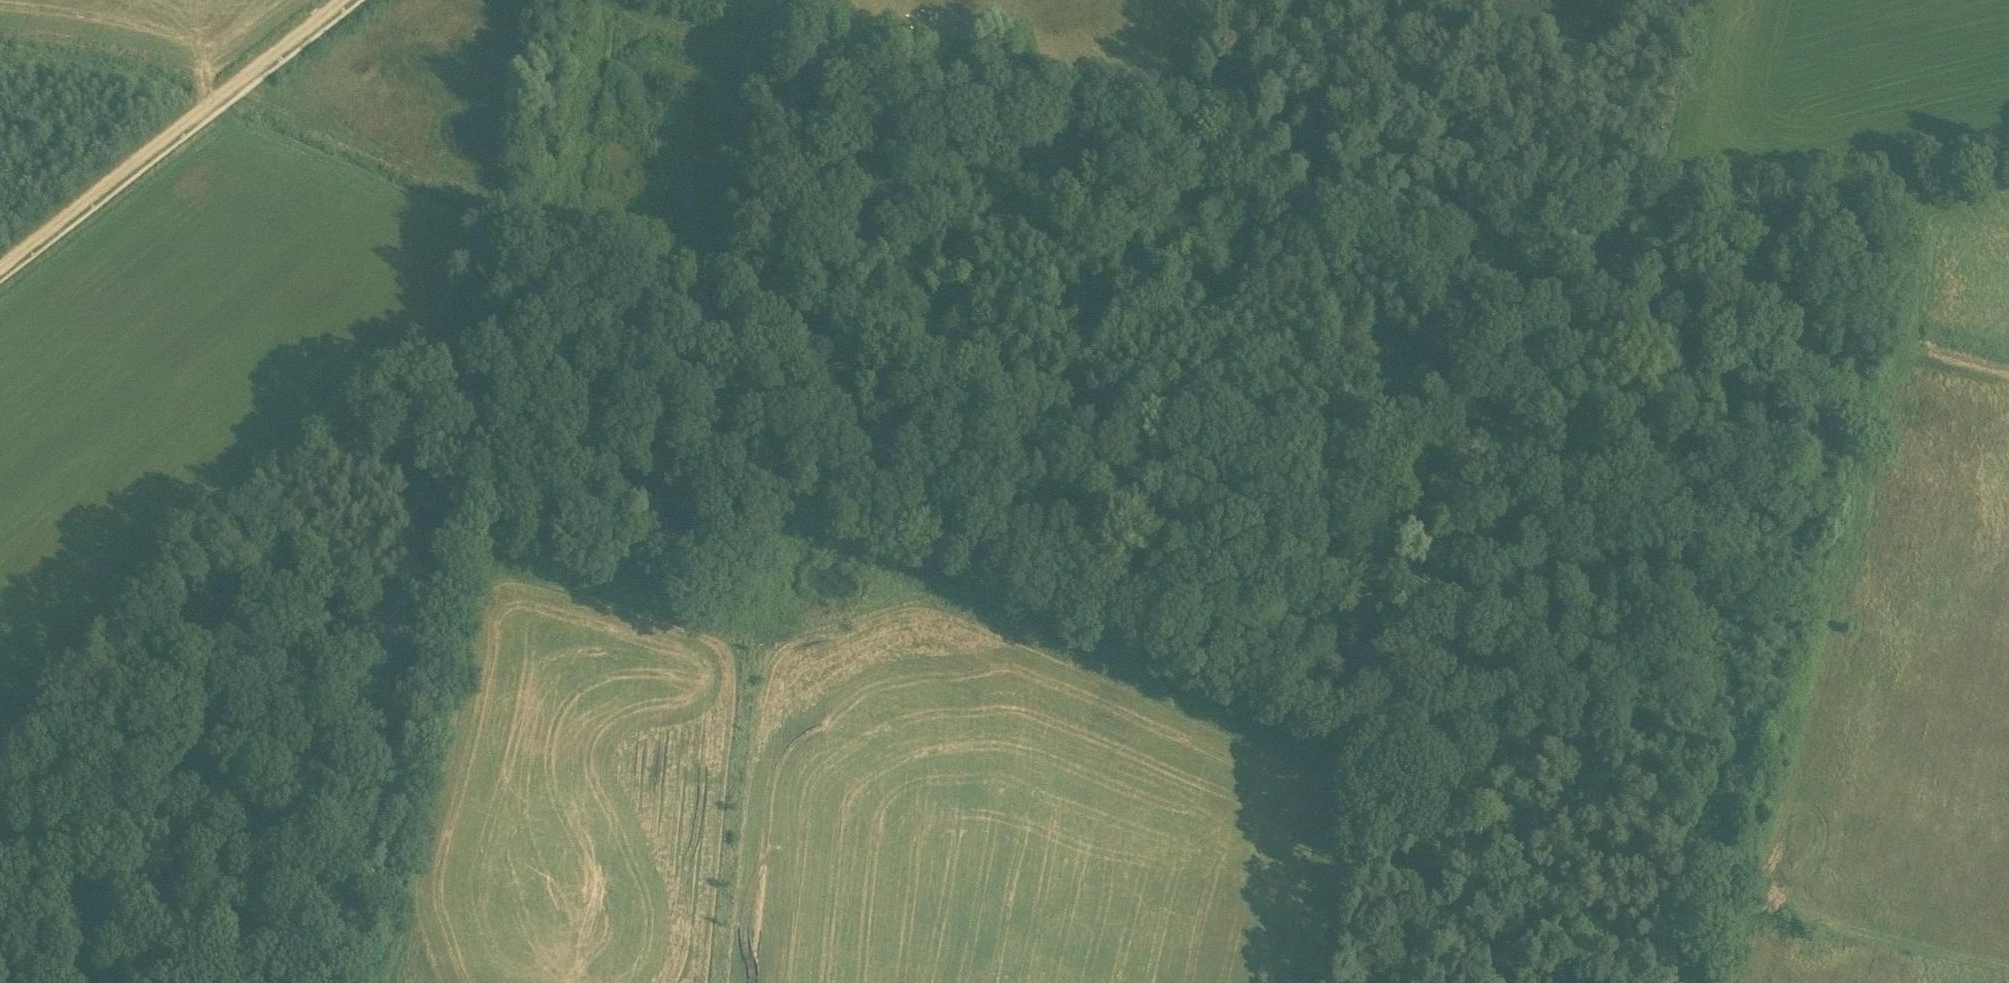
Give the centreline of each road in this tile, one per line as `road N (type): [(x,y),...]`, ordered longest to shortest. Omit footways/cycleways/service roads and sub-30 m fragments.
road 1 (track): [(0,266),(335,0)]

